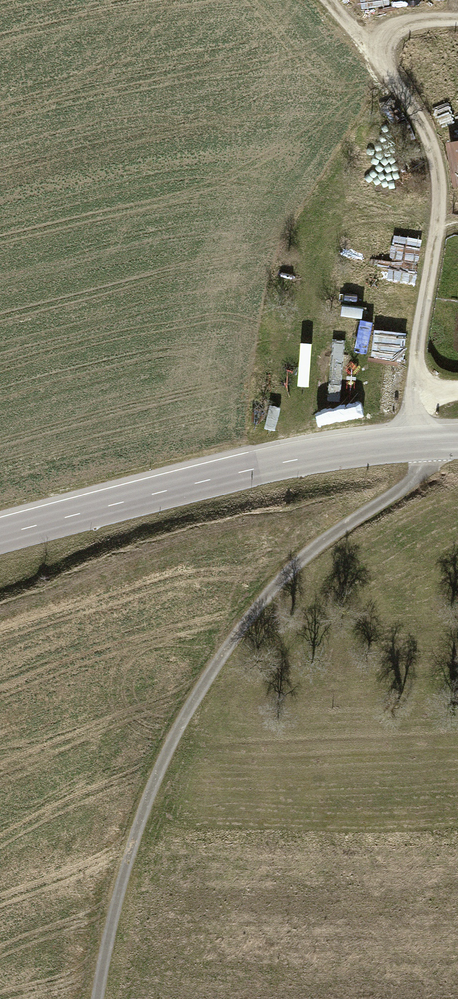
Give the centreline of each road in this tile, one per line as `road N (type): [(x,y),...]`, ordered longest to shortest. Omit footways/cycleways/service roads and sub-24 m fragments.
road 1 (track): [(457,451),(305,557),(217,664),(148,798),(98,998)]
road 2 (track): [(409,443),(438,221),(436,169),(410,103),(327,0)]
road 3 (tertiary): [(457,440),(295,458),(0,536)]

